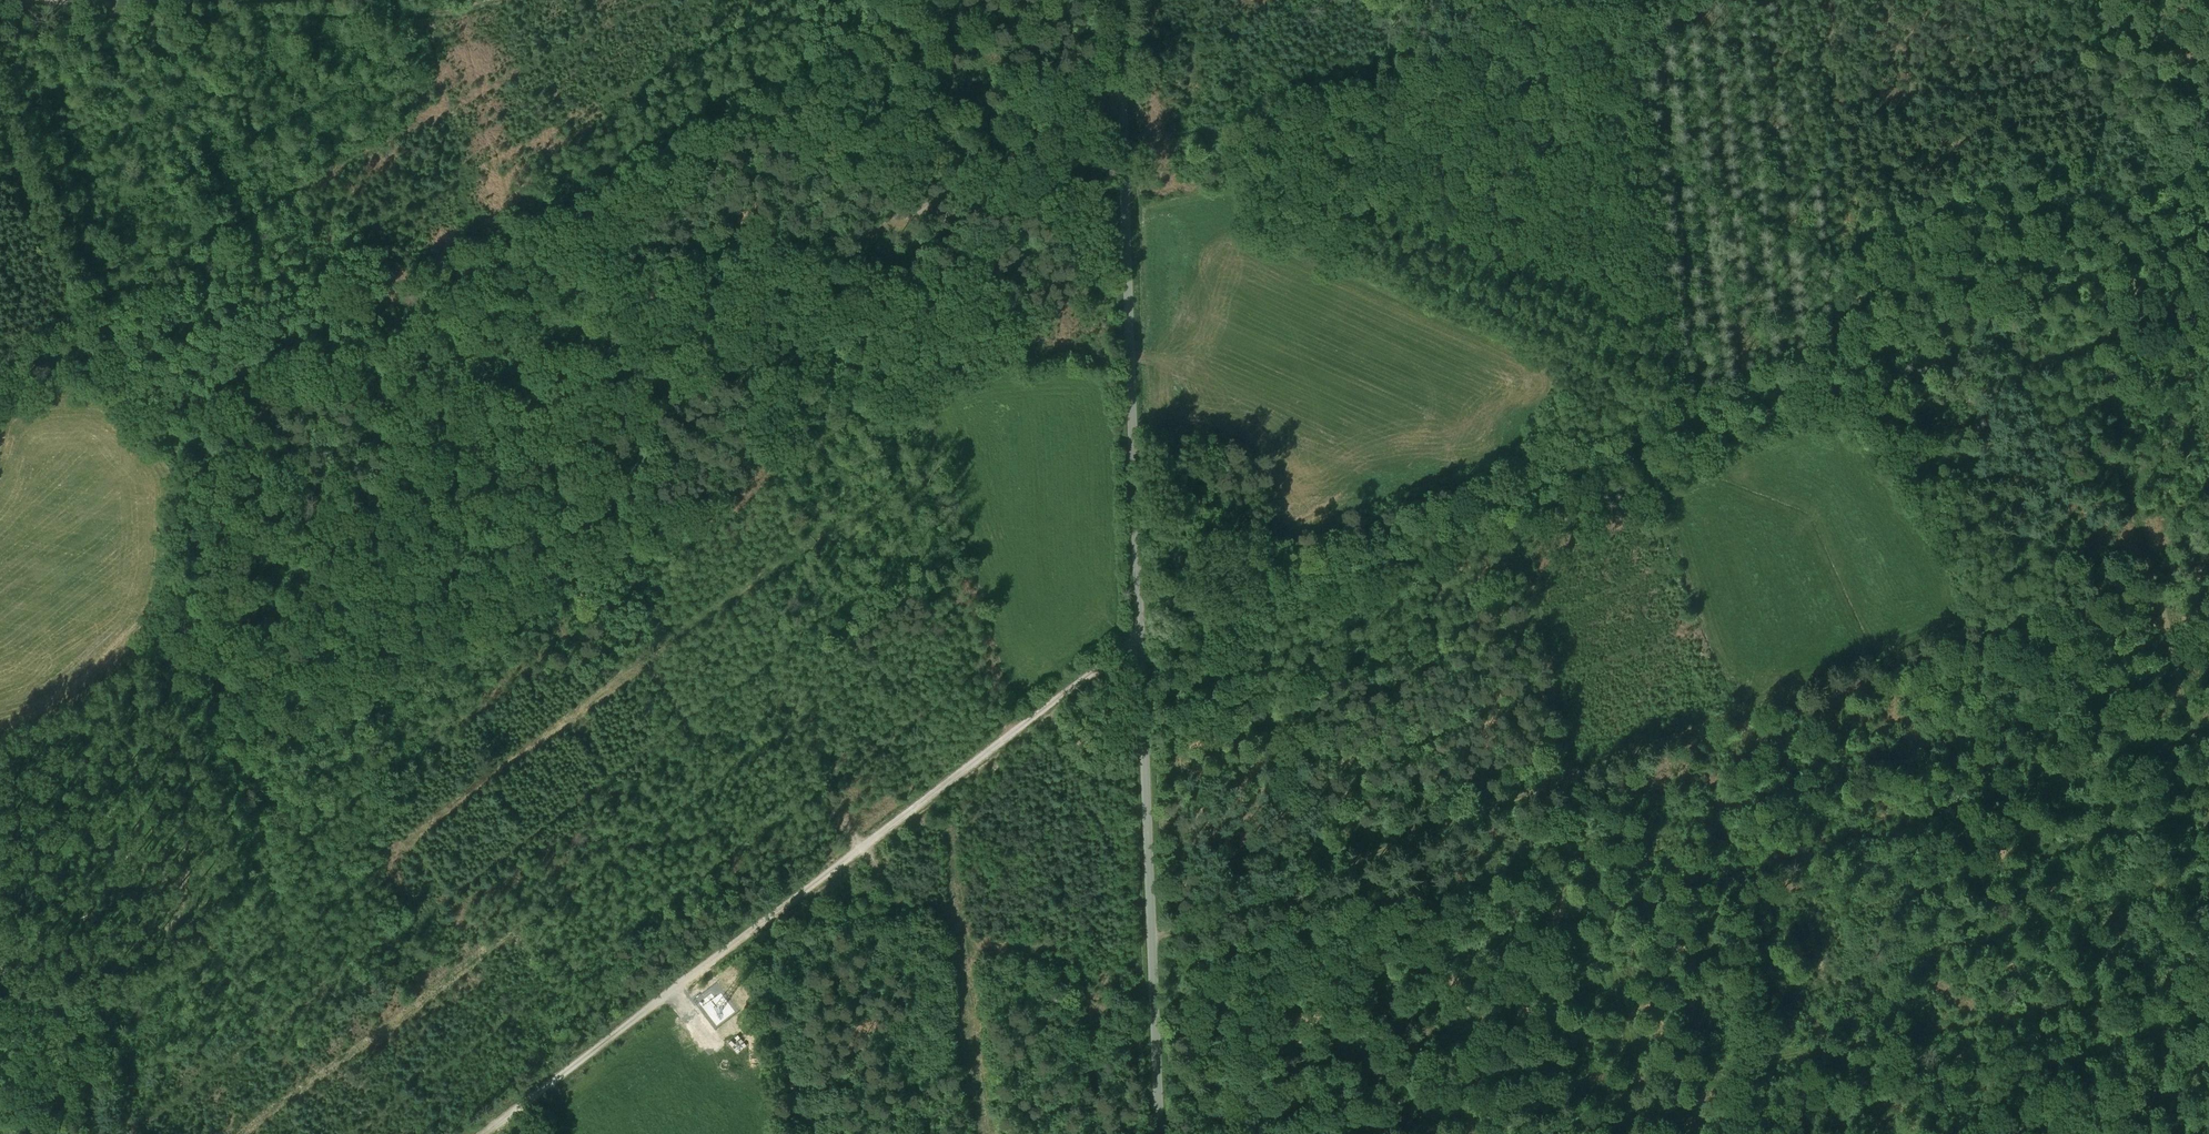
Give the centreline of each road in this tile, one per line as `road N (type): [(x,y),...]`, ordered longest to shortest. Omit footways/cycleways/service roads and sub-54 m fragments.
road 1 (tertiary): [(1159,1133),(1115,0)]
road 2 (track): [(1152,935),(1748,710)]
road 3 (track): [(1568,777),(1644,1133)]
road 4 (track): [(2208,534),(2147,558),(2208,815)]
road 5 (track): [(0,9),(120,17)]

